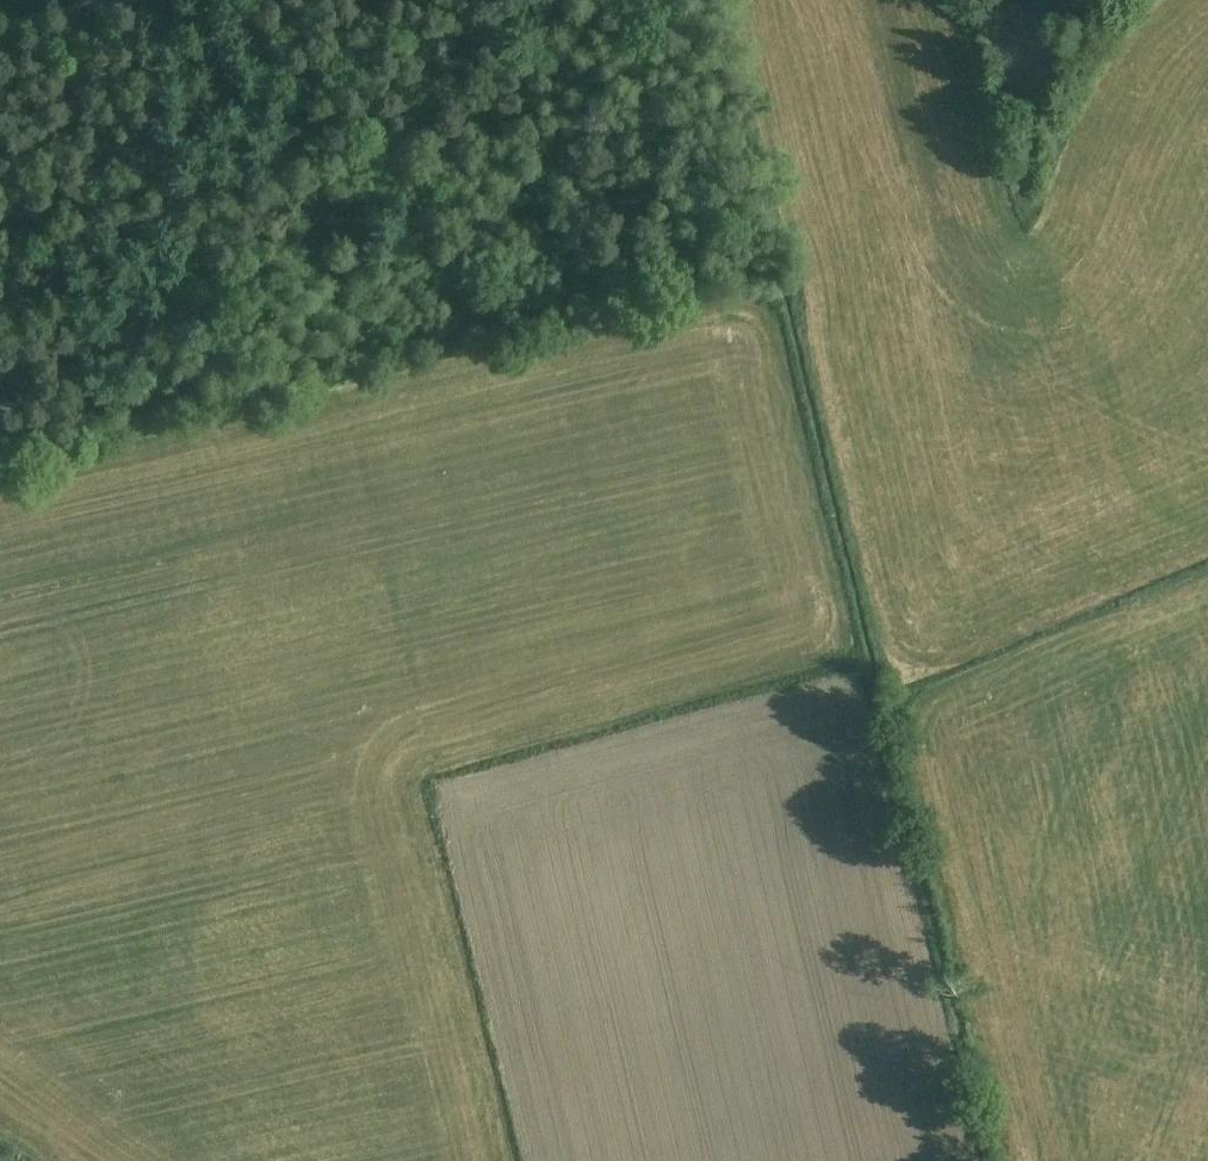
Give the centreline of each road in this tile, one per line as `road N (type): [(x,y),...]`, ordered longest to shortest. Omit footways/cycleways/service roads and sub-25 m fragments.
road 1 (track): [(0,35),(135,0)]

